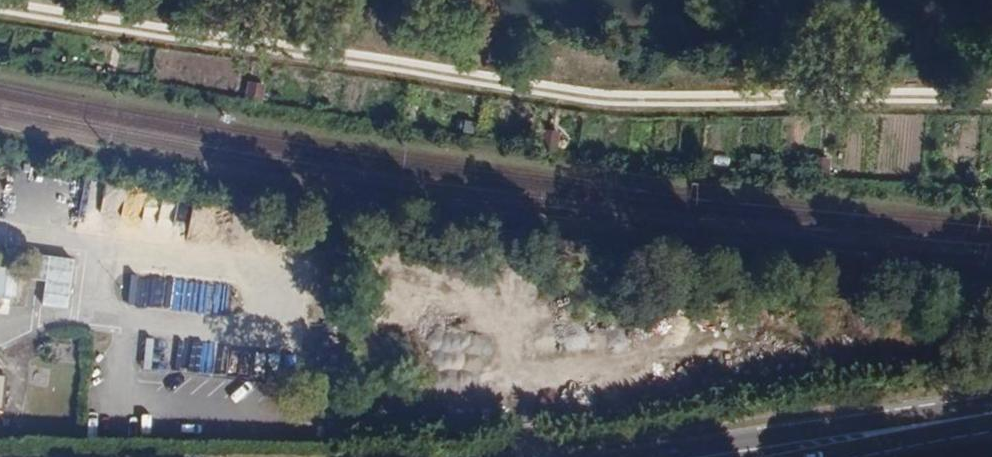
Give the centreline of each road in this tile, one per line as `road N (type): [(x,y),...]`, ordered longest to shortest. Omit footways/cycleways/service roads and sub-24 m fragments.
road 1 (residential): [(991,100),(586,99),(0,5)]
road 2 (primary): [(991,413),(658,456)]
road 3 (primary): [(760,456),(991,413)]

